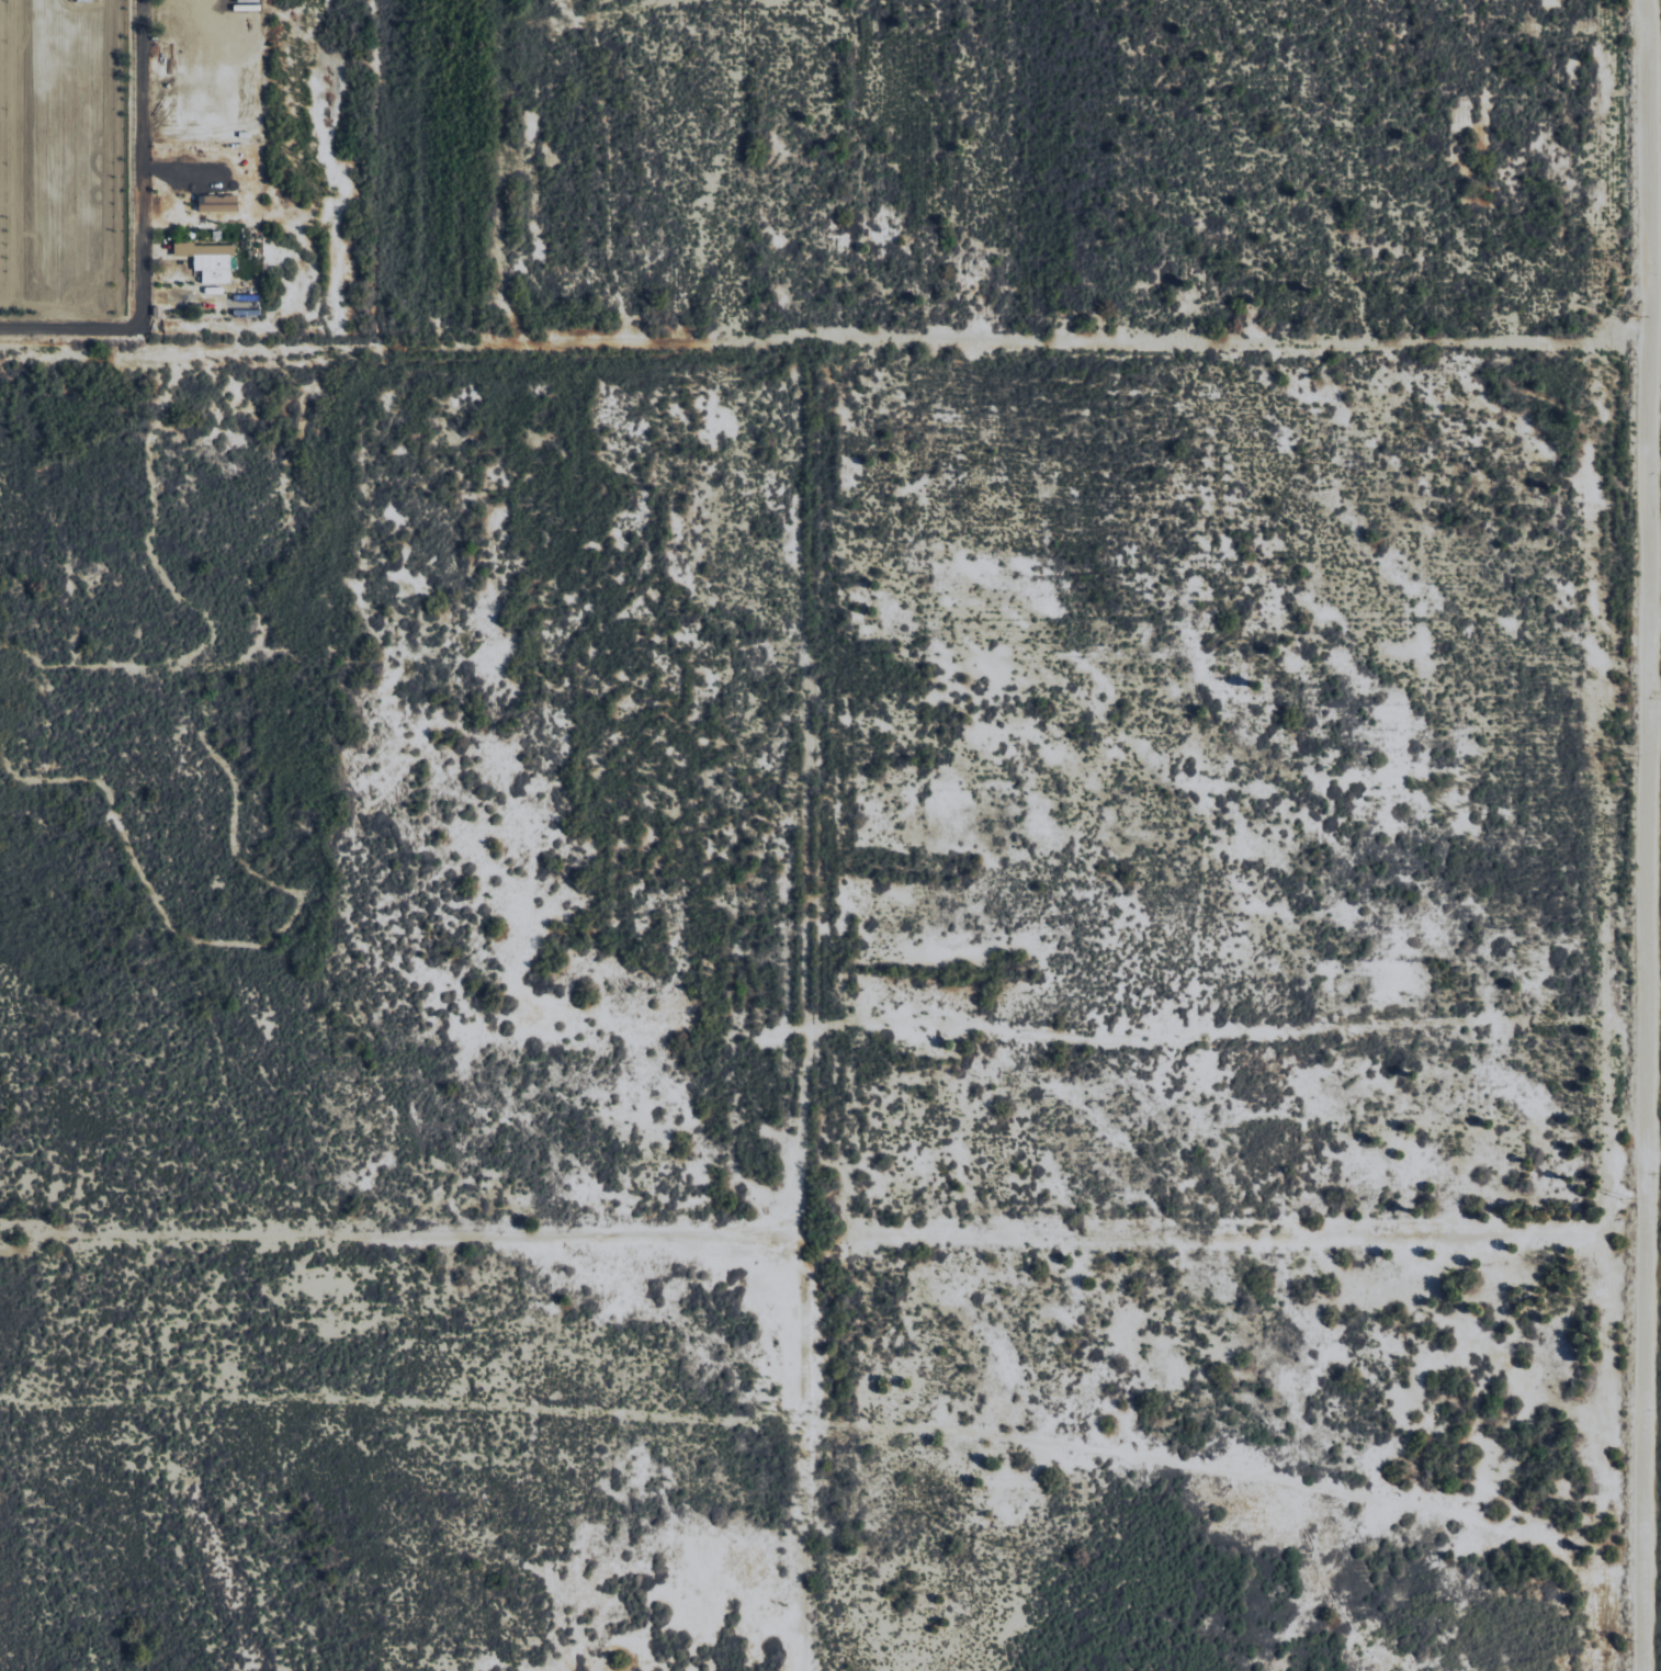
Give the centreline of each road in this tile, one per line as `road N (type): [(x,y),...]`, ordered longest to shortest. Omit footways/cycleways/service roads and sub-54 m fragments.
road 1 (track): [(0,332),(131,330),(140,321),(138,142)]

